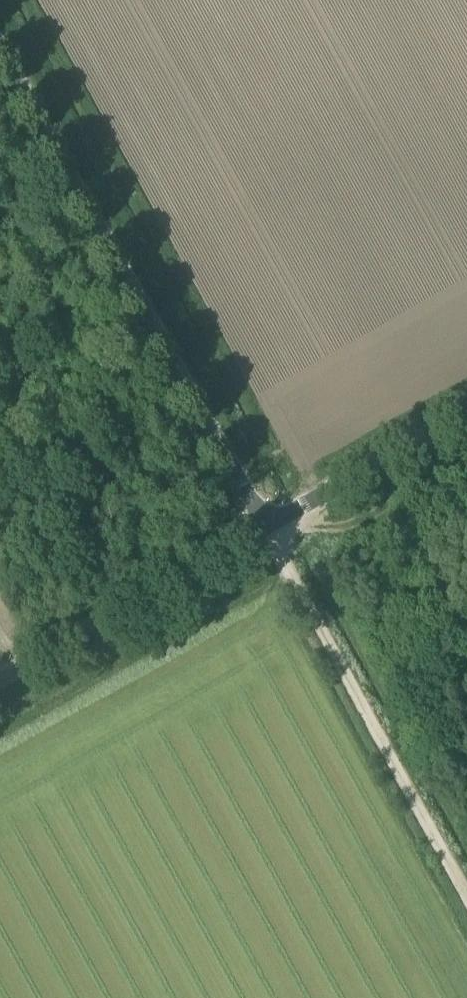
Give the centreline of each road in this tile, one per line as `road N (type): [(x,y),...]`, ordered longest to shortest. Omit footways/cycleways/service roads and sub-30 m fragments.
road 1 (unclassified): [(263,536),(243,485),(0,46)]
road 2 (track): [(263,536),(282,553),(466,901)]
road 3 (unclassified): [(263,536),(0,682)]
road 4 (unclassified): [(466,419),(263,536)]

